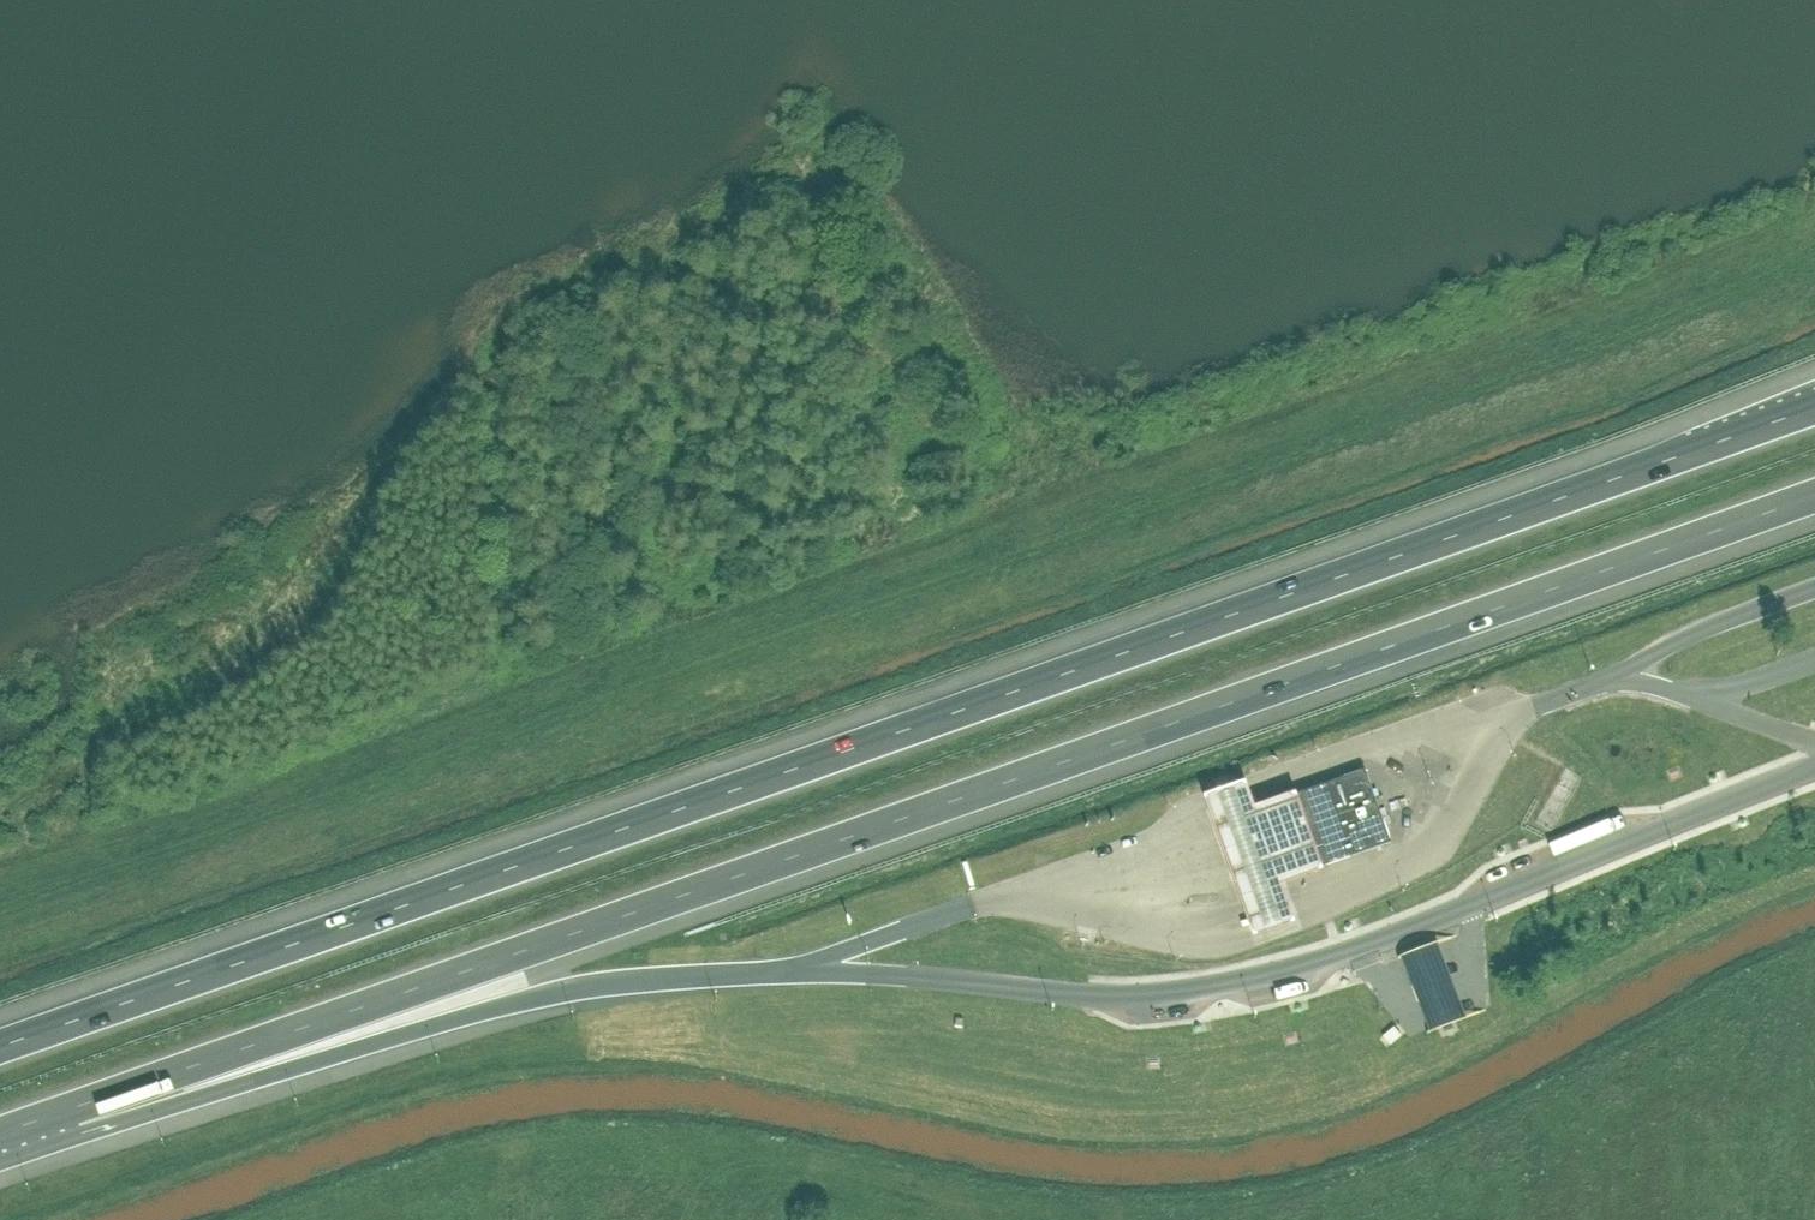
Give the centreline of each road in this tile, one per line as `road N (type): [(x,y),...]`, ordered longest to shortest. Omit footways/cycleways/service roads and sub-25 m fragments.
road 1 (motorway): [(1814,405),(0,1037)]
road 2 (motorway): [(70,1109),(1814,495)]
road 3 (motorway): [(70,1109),(233,1085),(538,994),(626,980),(805,971)]

